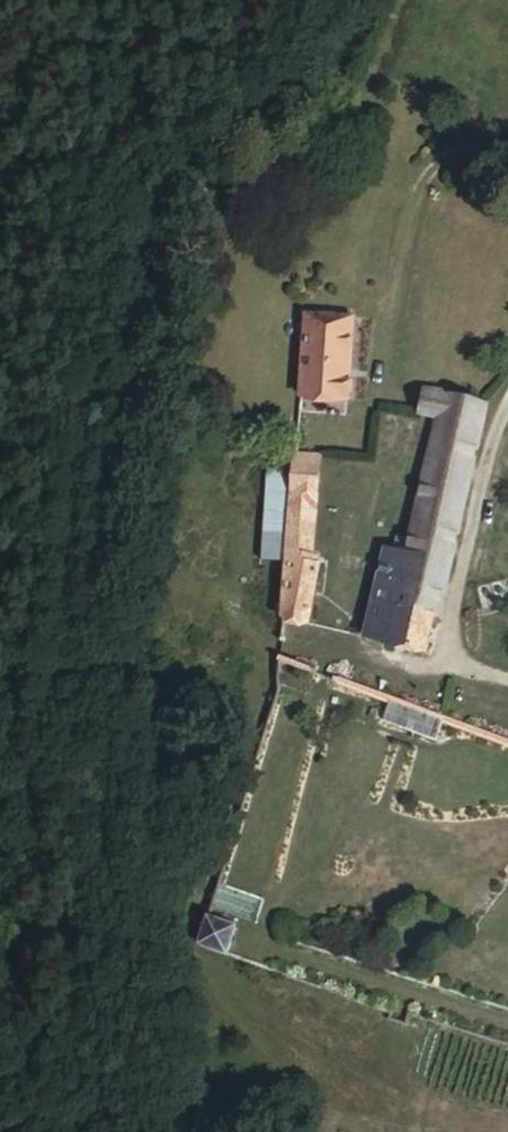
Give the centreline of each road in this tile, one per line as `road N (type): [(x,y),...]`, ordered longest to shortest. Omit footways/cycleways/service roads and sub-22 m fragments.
road 1 (track): [(0,730),(55,751),(153,759),(200,740),(241,697),(268,642),(443,670)]

